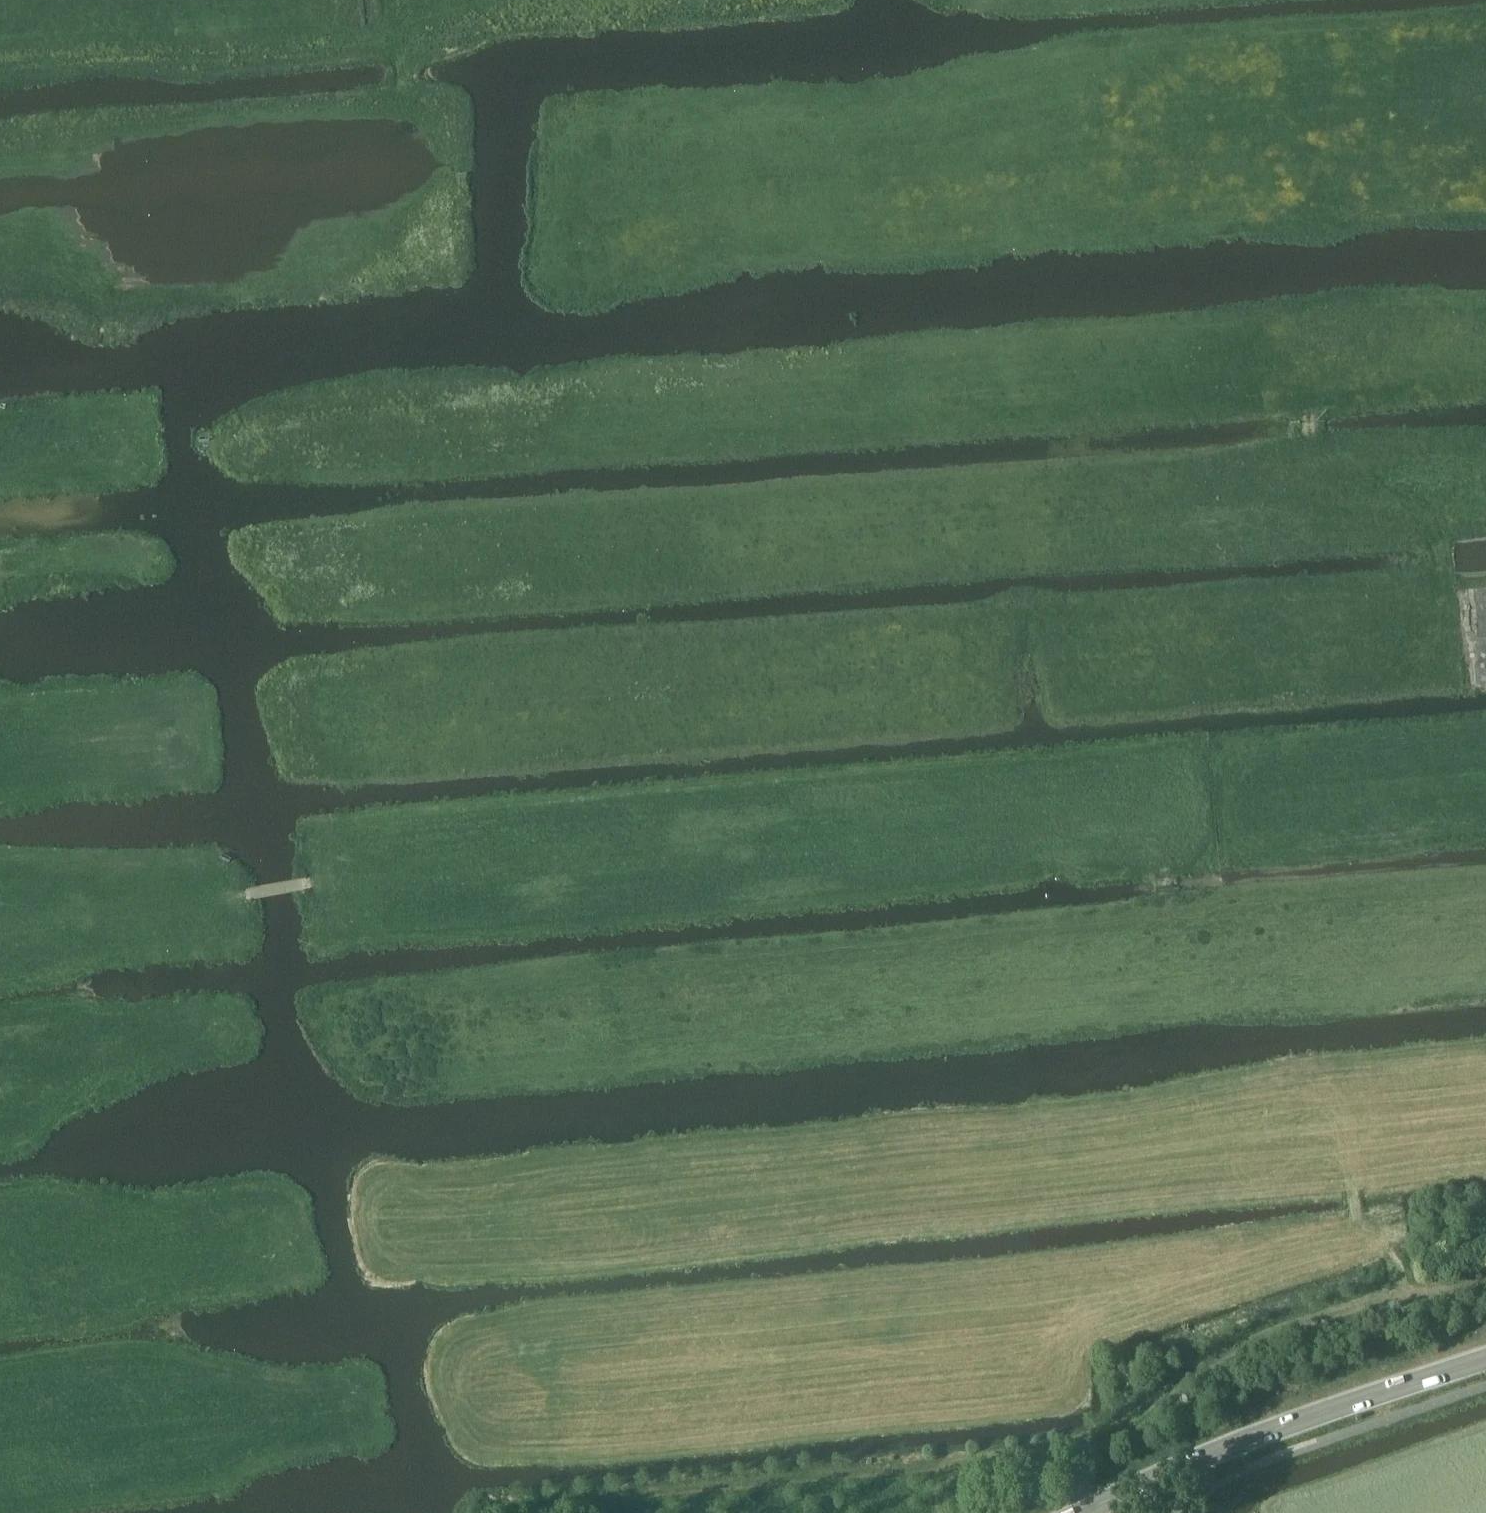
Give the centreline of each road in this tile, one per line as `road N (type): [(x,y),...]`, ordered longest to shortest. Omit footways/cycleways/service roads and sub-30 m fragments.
road 1 (track): [(1485,1282),(1264,1341),(1069,1444),(493,1505)]
road 2 (track): [(530,0),(0,56)]
road 3 (tertiary): [(1081,1512),(1255,1436),(1485,1358)]
road 4 (track): [(1406,1303),(1339,1166)]

